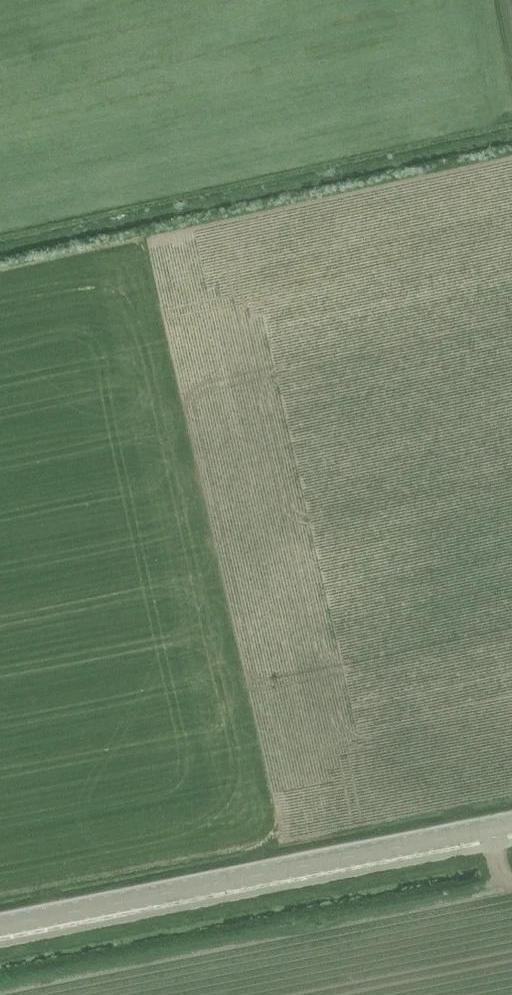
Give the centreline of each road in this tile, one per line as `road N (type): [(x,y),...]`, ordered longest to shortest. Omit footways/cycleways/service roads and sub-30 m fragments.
road 1 (tertiary): [(0,927),(511,826)]

